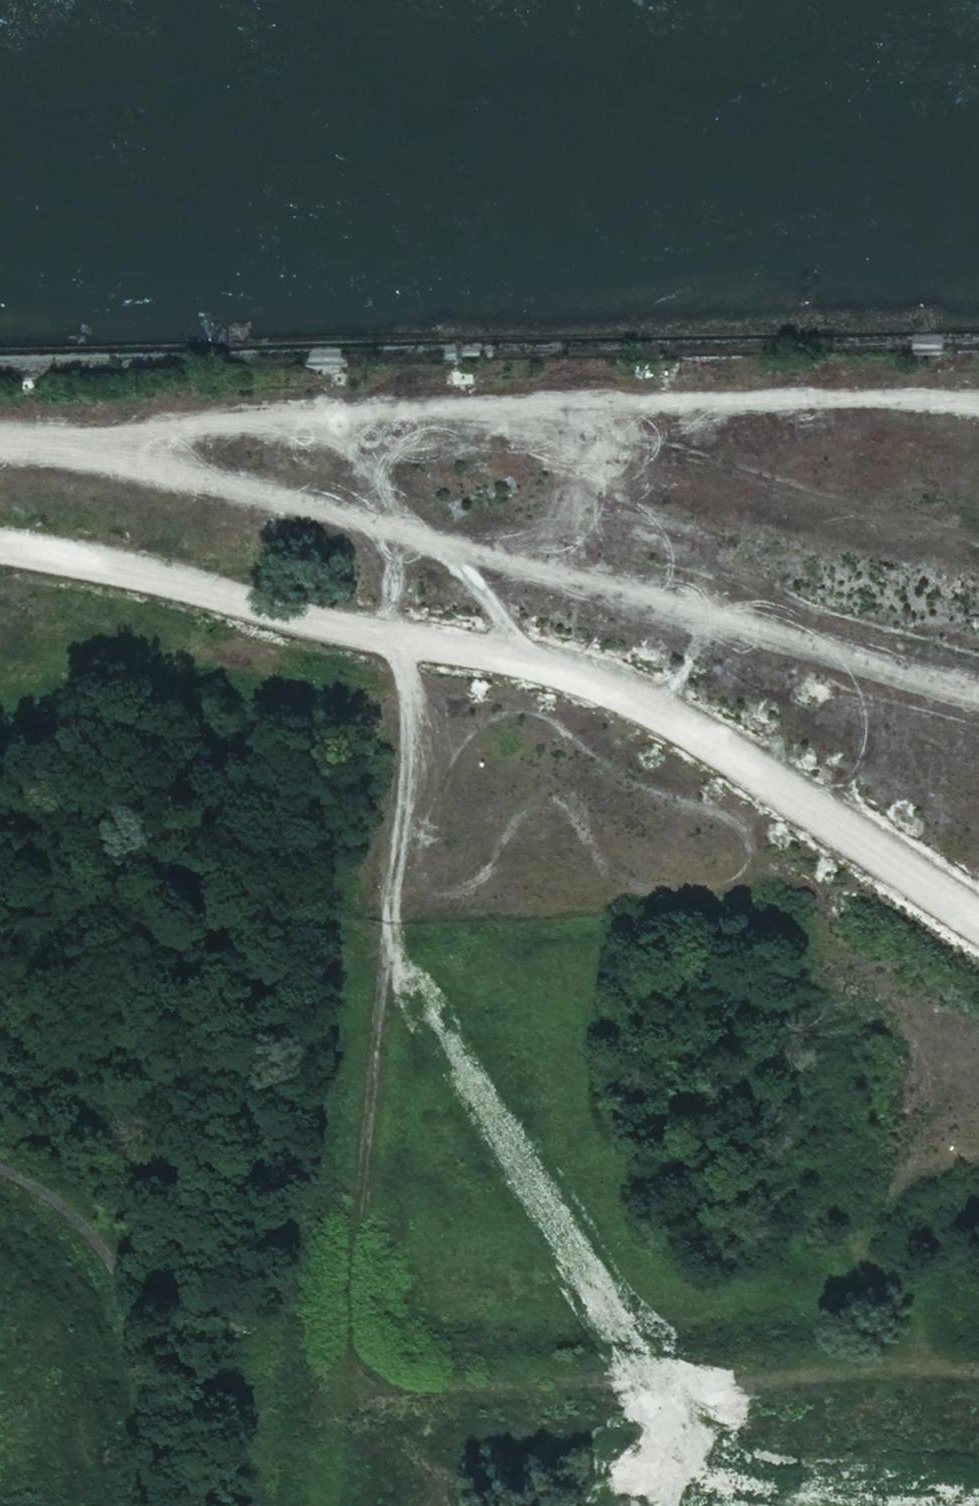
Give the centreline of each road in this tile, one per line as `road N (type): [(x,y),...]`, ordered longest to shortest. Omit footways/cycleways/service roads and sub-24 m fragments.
road 1 (track): [(0,547),(611,682),(978,922)]
road 2 (track): [(156,1505),(127,1309),(54,1199),(0,1177)]

